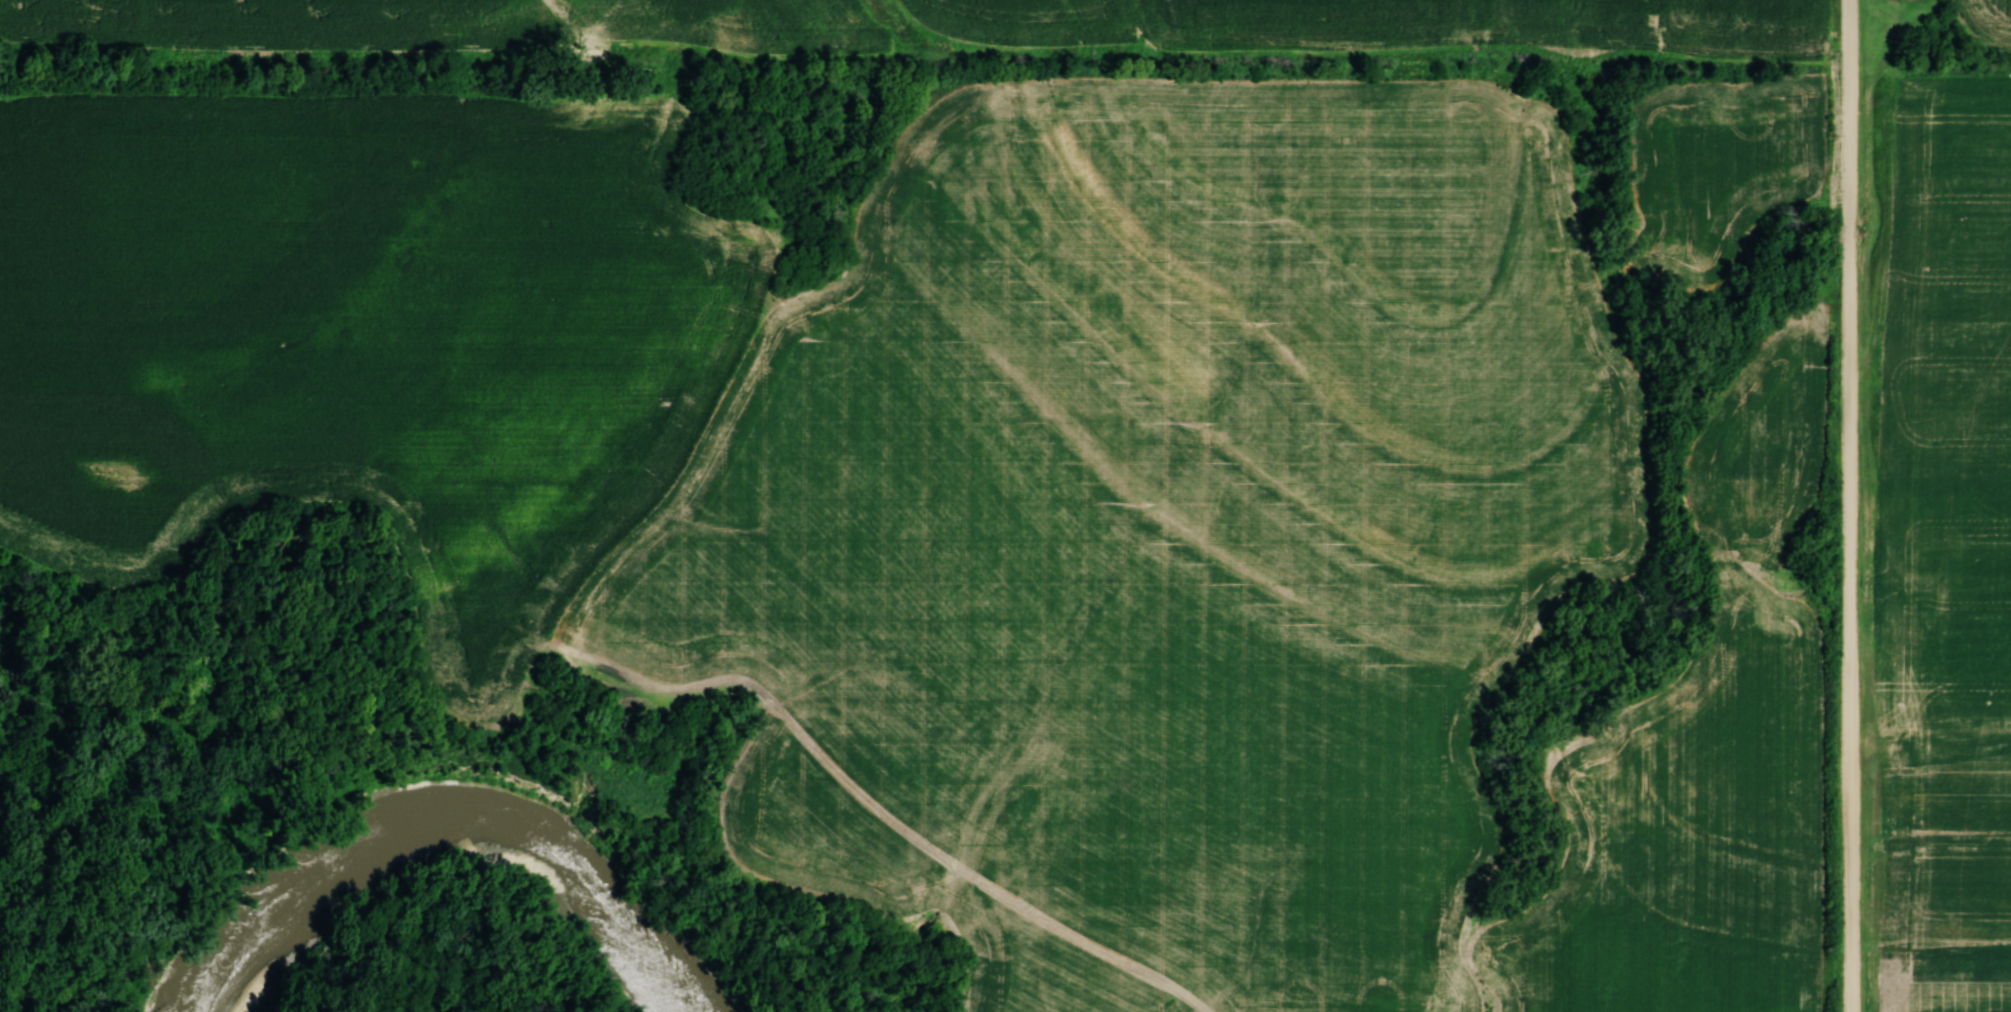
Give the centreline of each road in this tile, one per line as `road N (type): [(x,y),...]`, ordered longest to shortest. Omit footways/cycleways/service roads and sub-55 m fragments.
road 1 (residential): [(1854,1011),(1852,0)]

